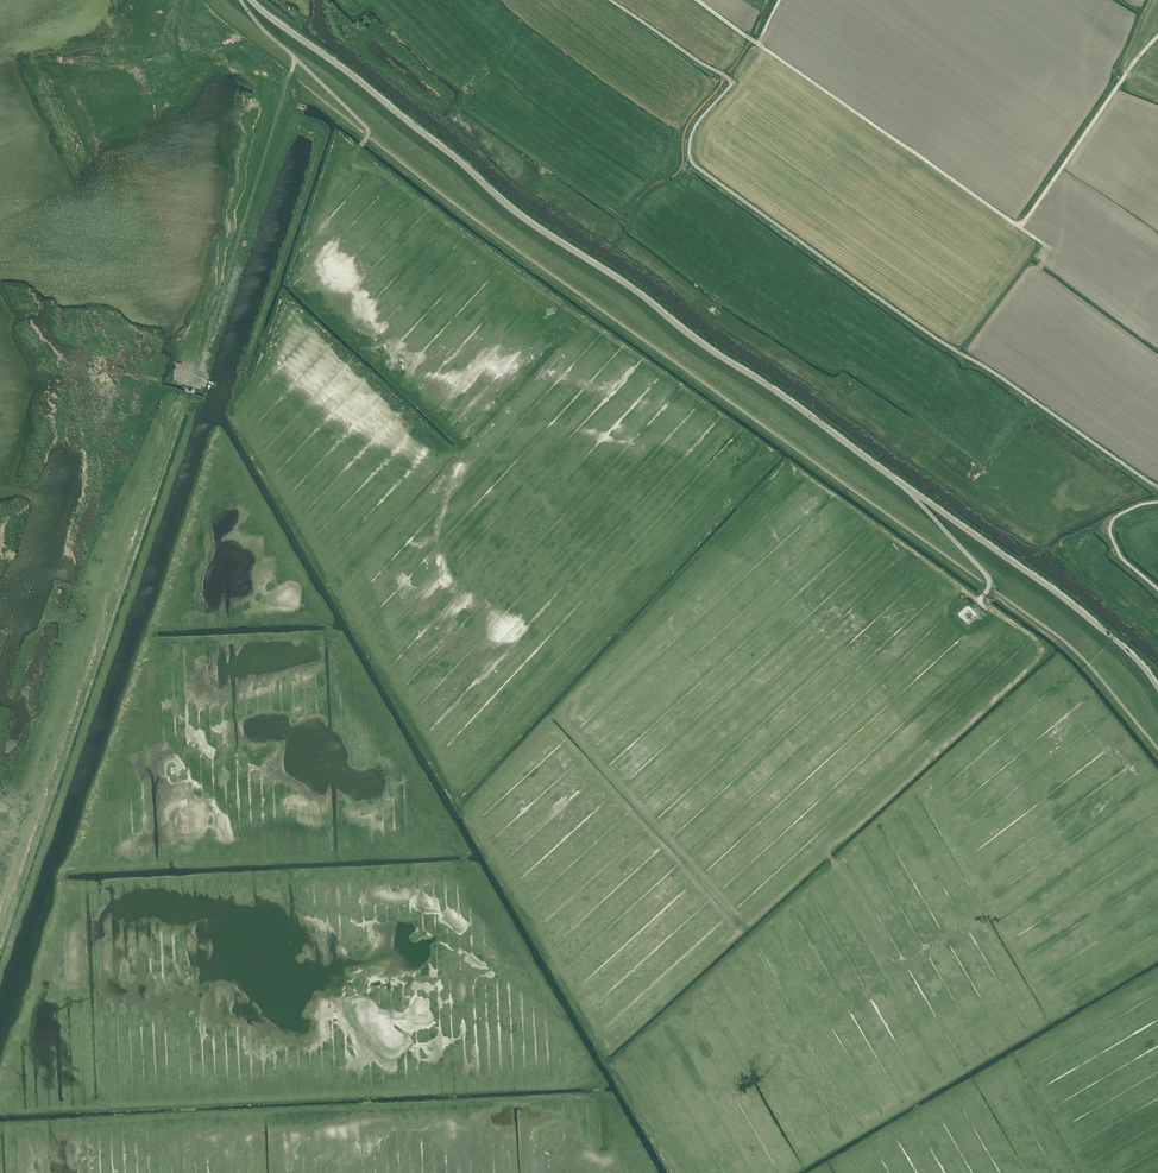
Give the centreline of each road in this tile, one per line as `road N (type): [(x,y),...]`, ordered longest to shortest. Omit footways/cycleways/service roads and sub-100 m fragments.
road 1 (tertiary): [(1157,688),(1067,601),(516,213),(251,0)]
road 2 (track): [(698,0),(1051,249)]
road 3 (track): [(1019,227),(1157,37)]

